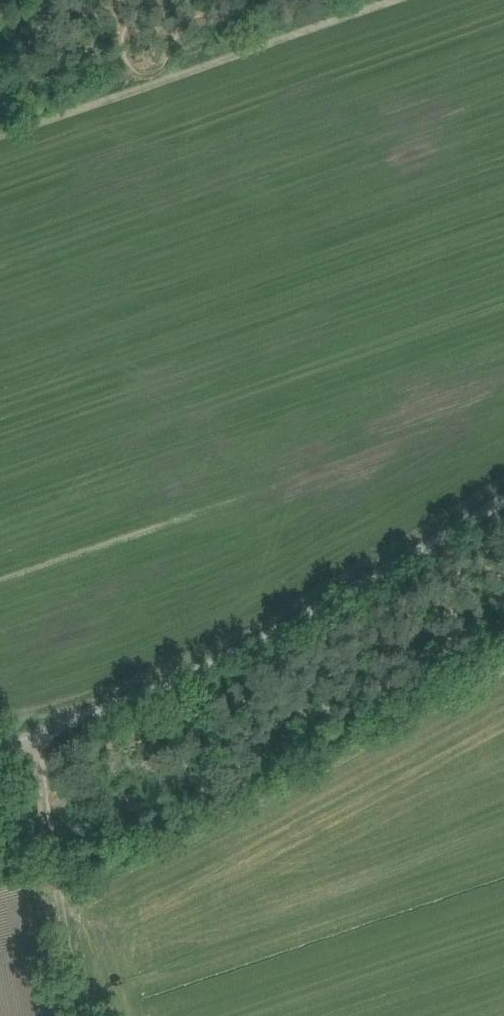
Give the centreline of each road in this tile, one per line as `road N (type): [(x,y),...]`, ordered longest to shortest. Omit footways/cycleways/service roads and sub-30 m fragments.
road 1 (unclassified): [(0,750),(121,706),(290,625),(503,498)]
road 2 (track): [(28,740),(79,1015)]

